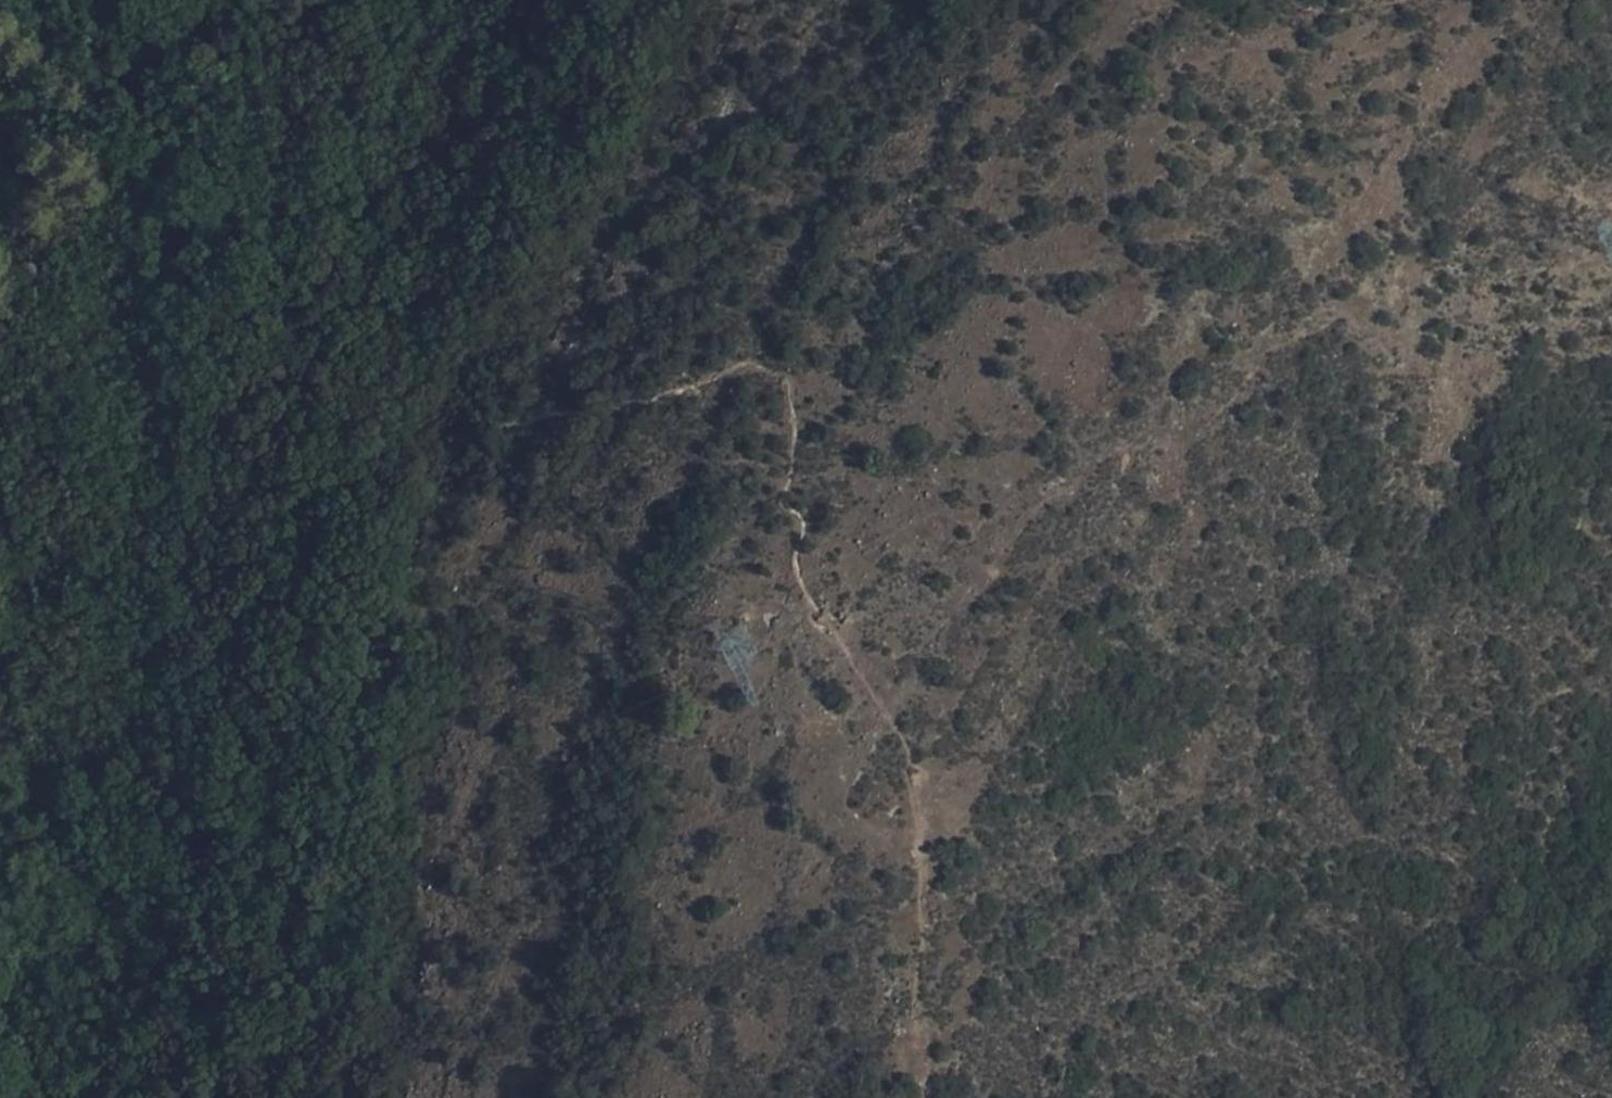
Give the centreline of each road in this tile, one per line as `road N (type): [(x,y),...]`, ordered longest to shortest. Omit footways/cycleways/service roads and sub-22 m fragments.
road 1 (track): [(0,745),(65,831),(119,997),(193,1097)]

